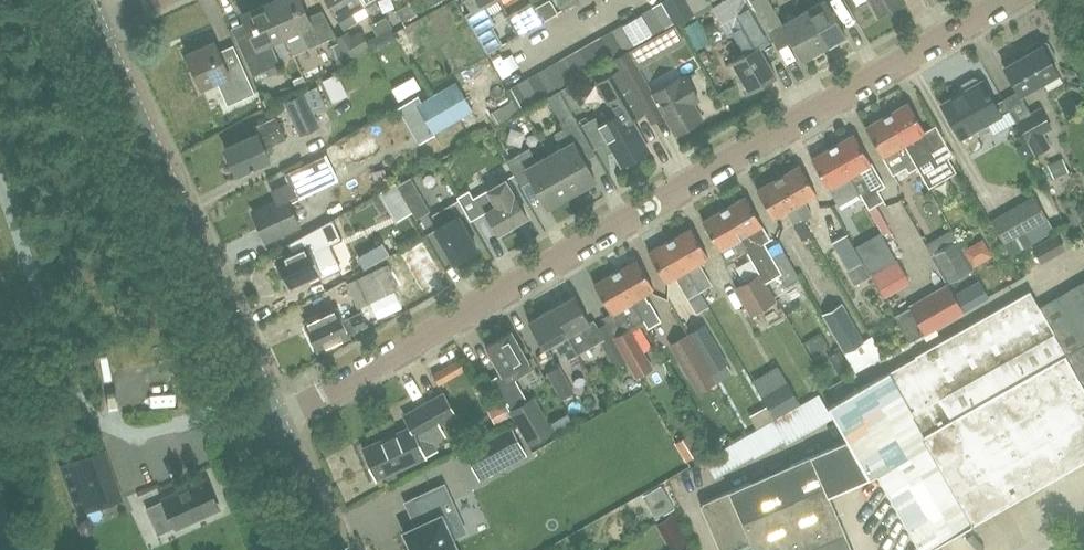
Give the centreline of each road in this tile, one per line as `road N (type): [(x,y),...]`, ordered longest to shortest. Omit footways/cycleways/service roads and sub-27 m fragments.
road 1 (residential): [(268,419),(1013,0)]
road 2 (tertiary): [(268,419),(91,27)]
road 3 (tertiary): [(328,549),(268,419)]

